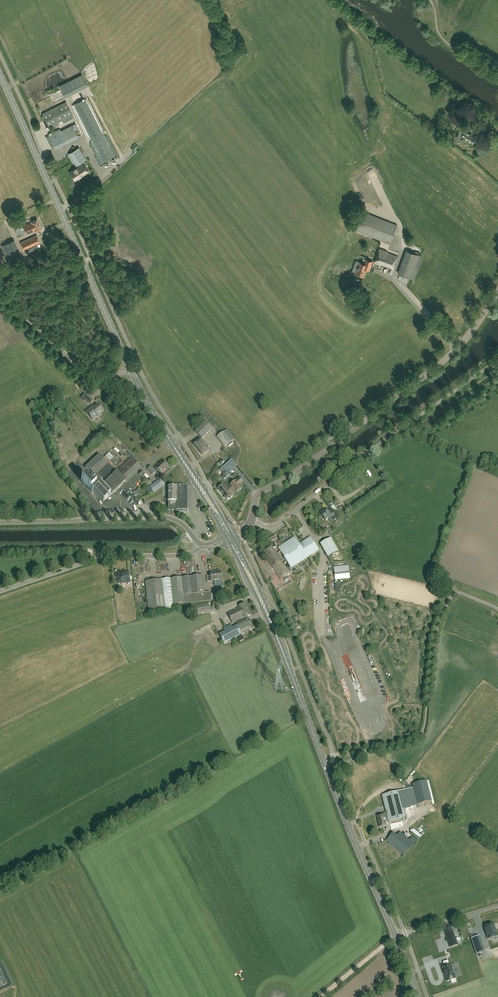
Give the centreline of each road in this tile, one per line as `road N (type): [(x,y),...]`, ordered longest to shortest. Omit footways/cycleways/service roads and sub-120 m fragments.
road 1 (primary): [(396,937),(230,538)]
road 2 (unclassified): [(251,521),(259,494),(445,359),(497,292)]
road 3 (primary): [(130,368),(0,74)]
road 4 (unclassified): [(251,521),(277,525),(497,360)]
road 5 (track): [(323,759),(417,740),(441,618)]
road 6 (tertiary): [(0,523),(165,517),(200,545)]
road 7 (unclassified): [(0,592),(99,558),(185,555),(200,545)]
road 8 (primary): [(230,538),(130,368)]
road 9 (unclassified): [(130,368),(91,377),(0,293)]

